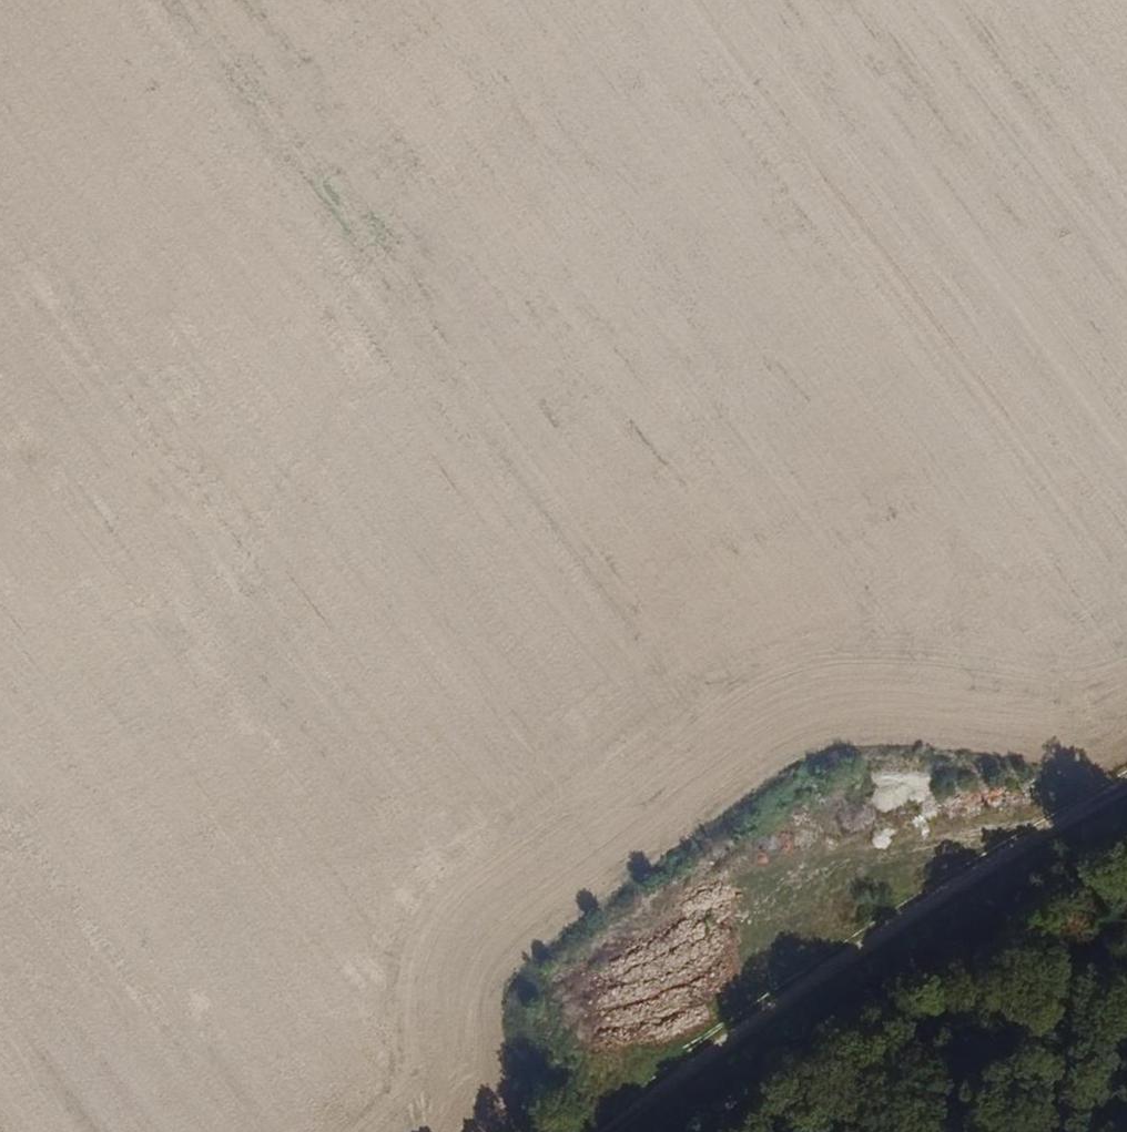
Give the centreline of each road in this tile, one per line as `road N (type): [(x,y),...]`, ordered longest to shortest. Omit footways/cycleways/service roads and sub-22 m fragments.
road 1 (track): [(1126,784),(885,931),(632,1131)]

